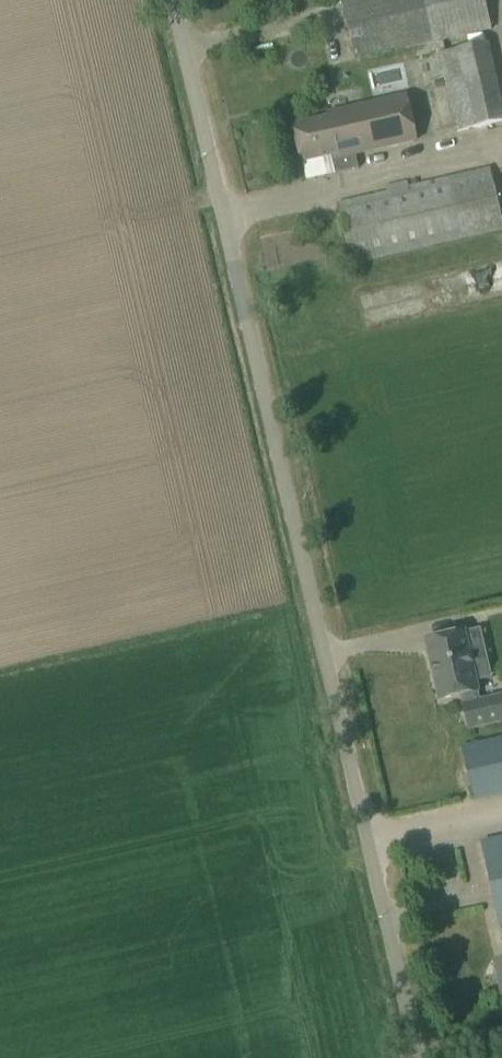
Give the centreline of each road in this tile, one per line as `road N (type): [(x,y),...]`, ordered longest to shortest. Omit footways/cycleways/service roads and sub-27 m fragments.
road 1 (unclassified): [(421,1057),(175,0)]

